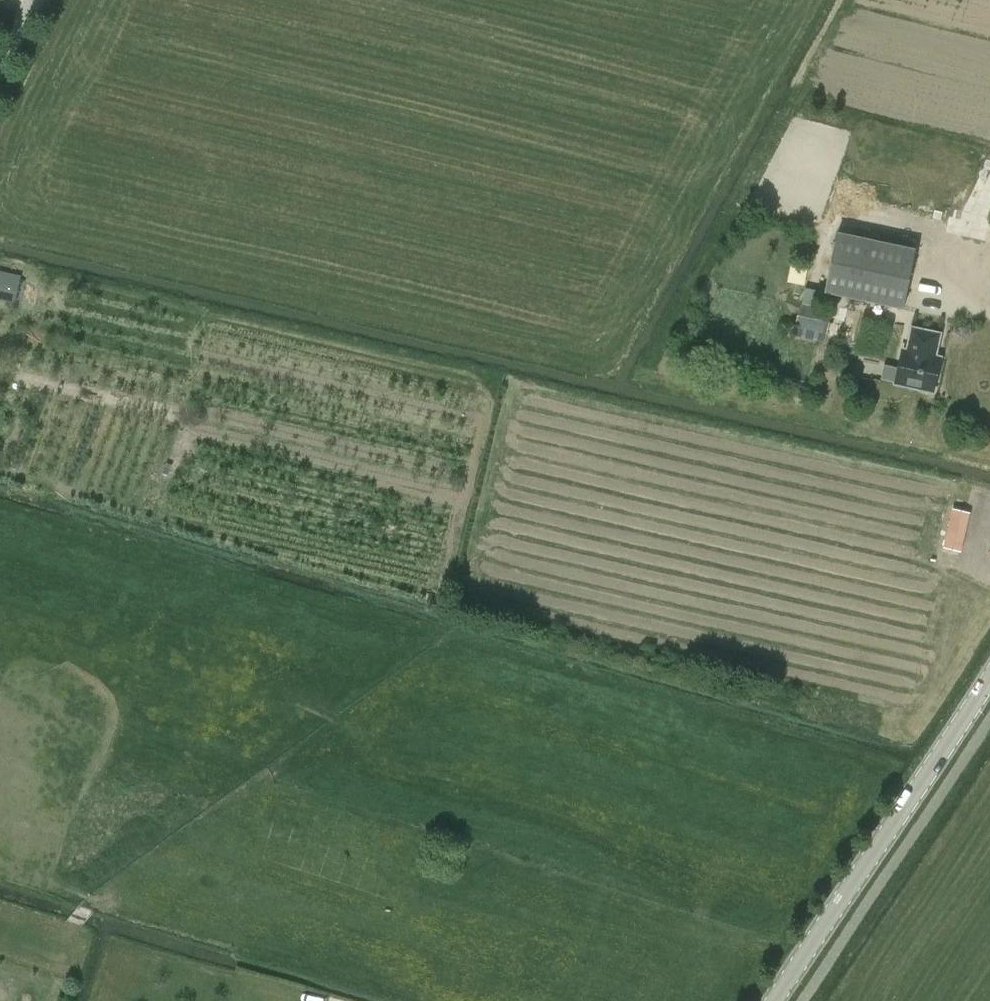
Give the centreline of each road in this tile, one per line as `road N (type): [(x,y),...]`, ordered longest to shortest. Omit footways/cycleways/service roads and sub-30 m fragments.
road 1 (tertiary): [(775,1000),(989,672)]

